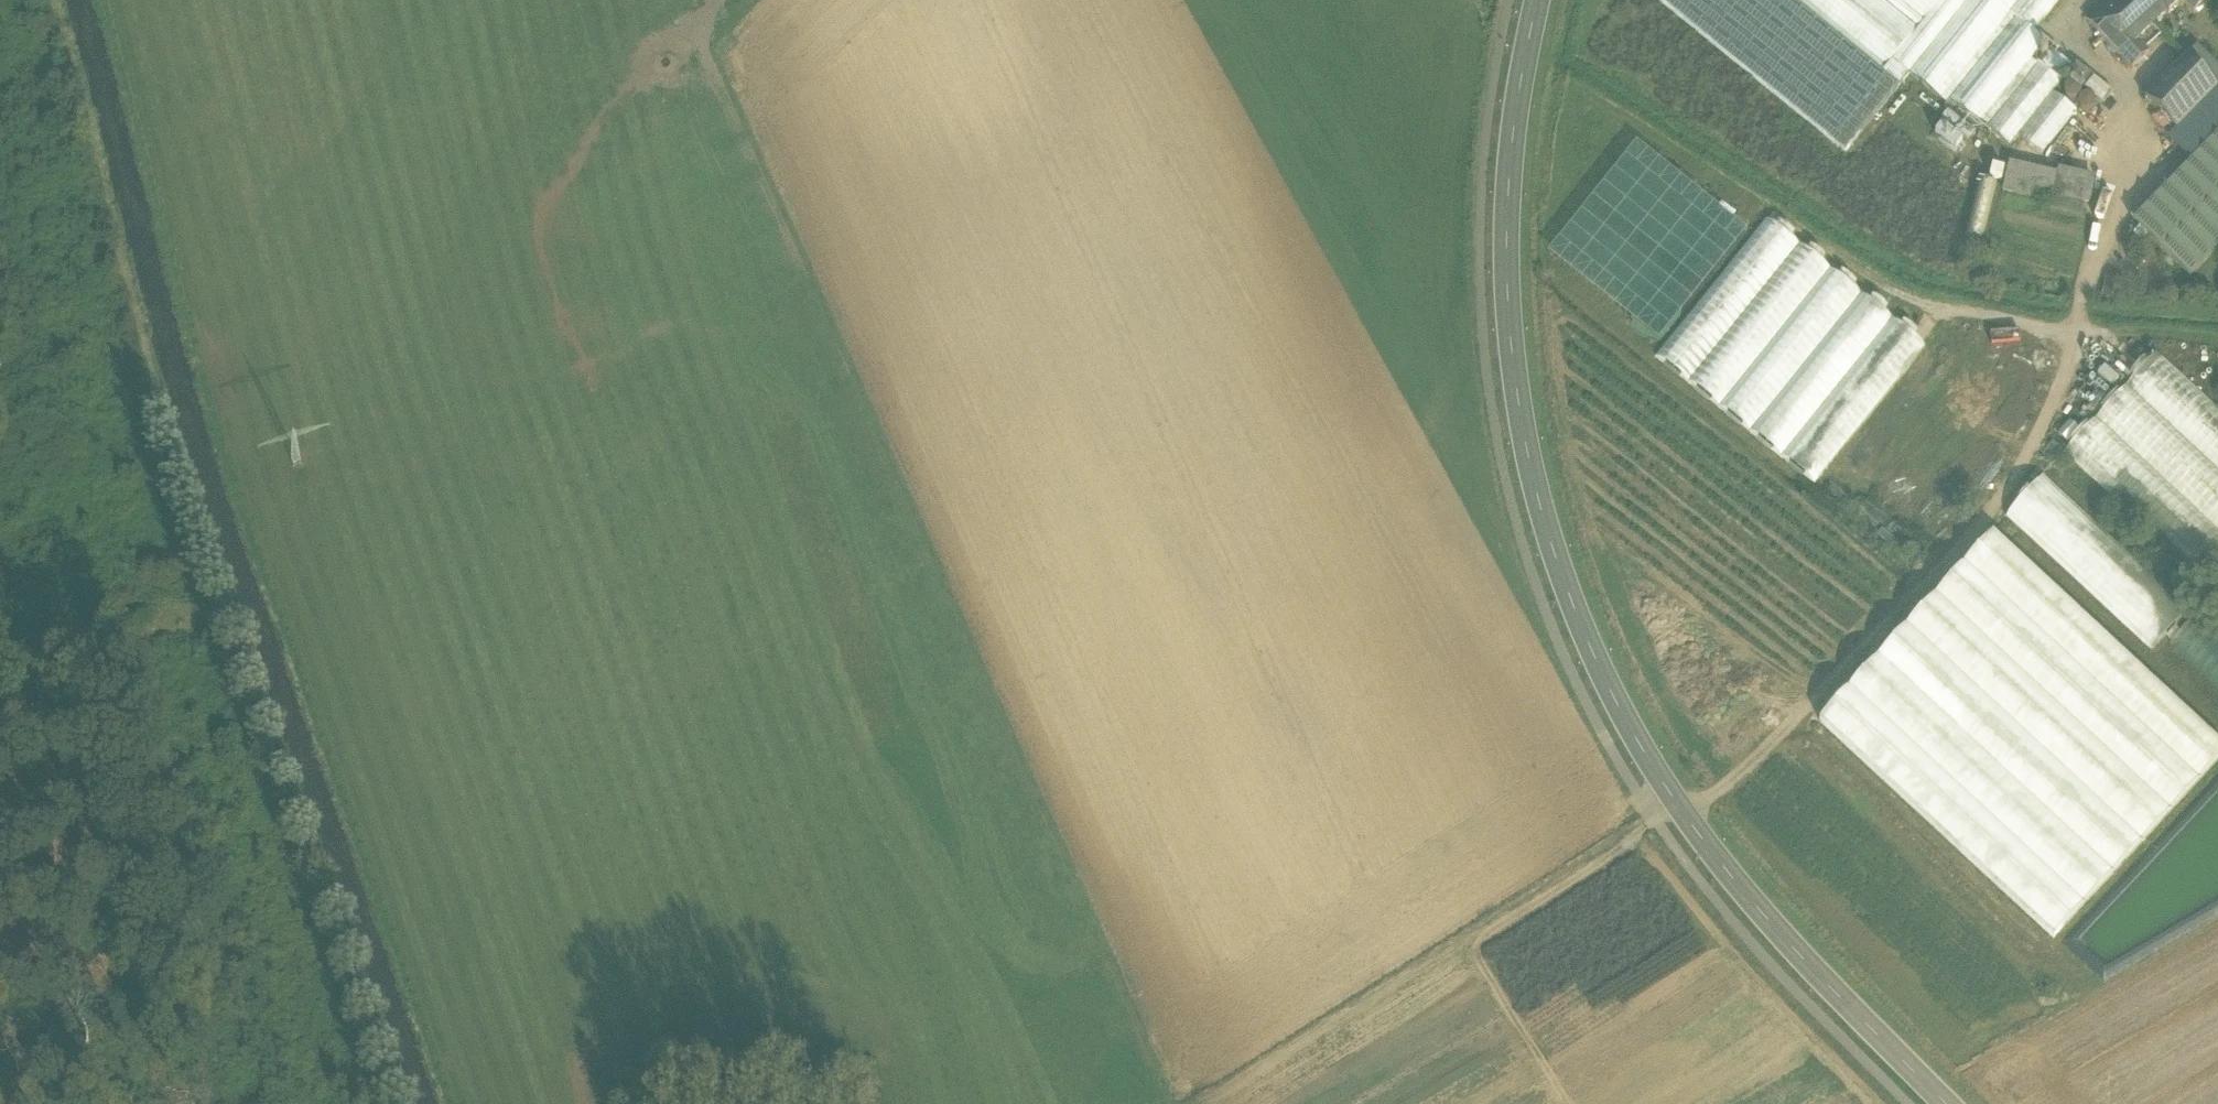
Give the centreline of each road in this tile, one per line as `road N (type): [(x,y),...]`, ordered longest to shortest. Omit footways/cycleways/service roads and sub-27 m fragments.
road 1 (tertiary): [(1542,0),(1510,151),(1519,348),(1559,559),(1642,754),(1708,849),(1949,1103)]

